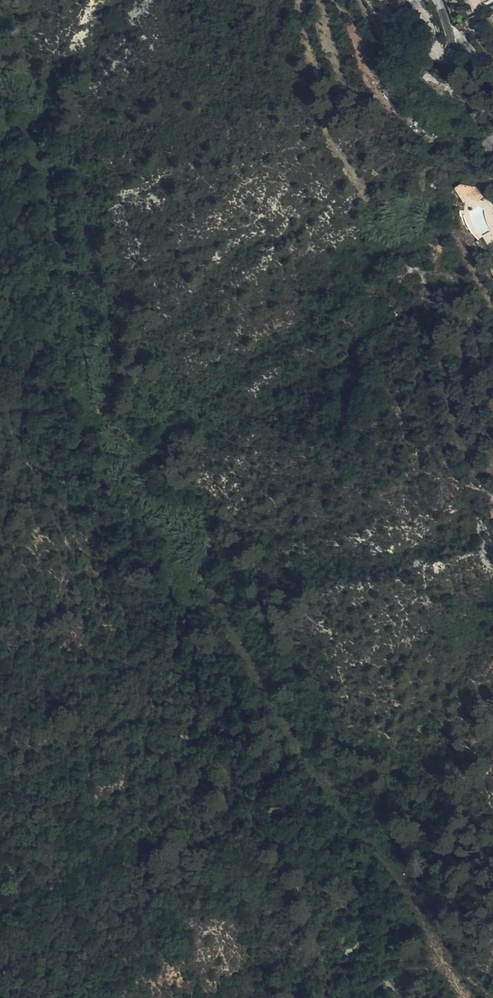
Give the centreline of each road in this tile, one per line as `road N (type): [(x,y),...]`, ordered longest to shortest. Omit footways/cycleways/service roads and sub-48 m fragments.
road 1 (unclassified): [(440,0),(454,61),(492,131)]

